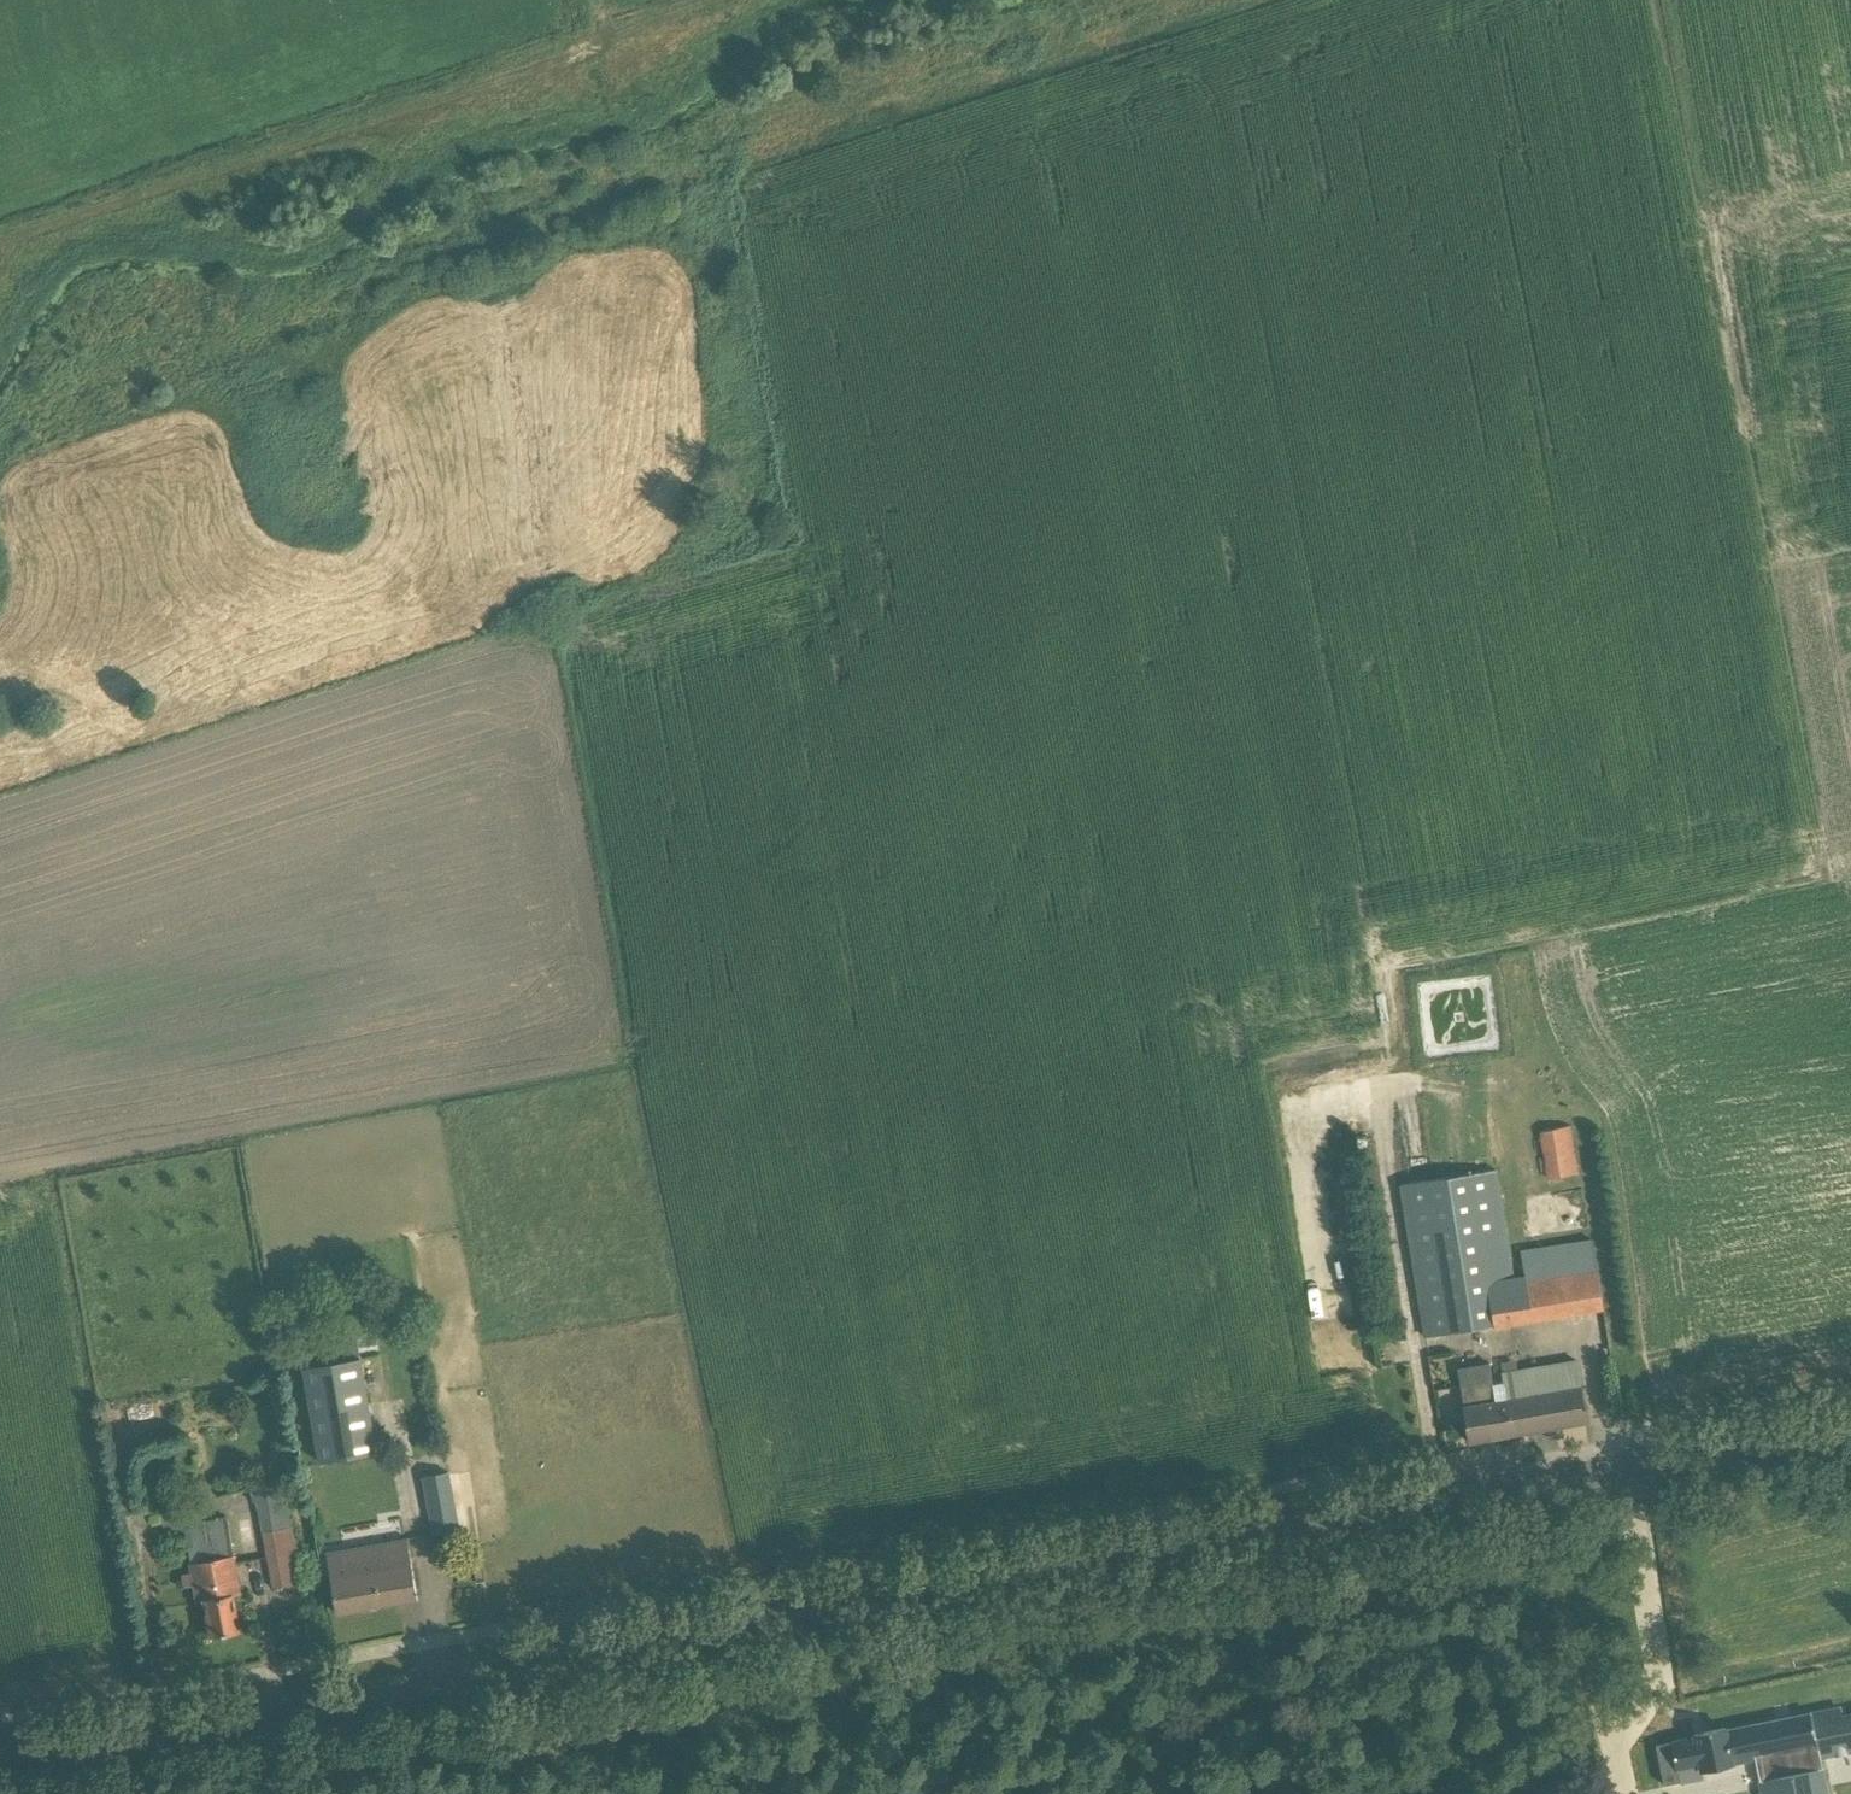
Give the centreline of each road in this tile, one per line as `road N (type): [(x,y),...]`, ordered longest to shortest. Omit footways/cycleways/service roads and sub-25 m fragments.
road 1 (tertiary): [(0,1764),(1850,1431)]

